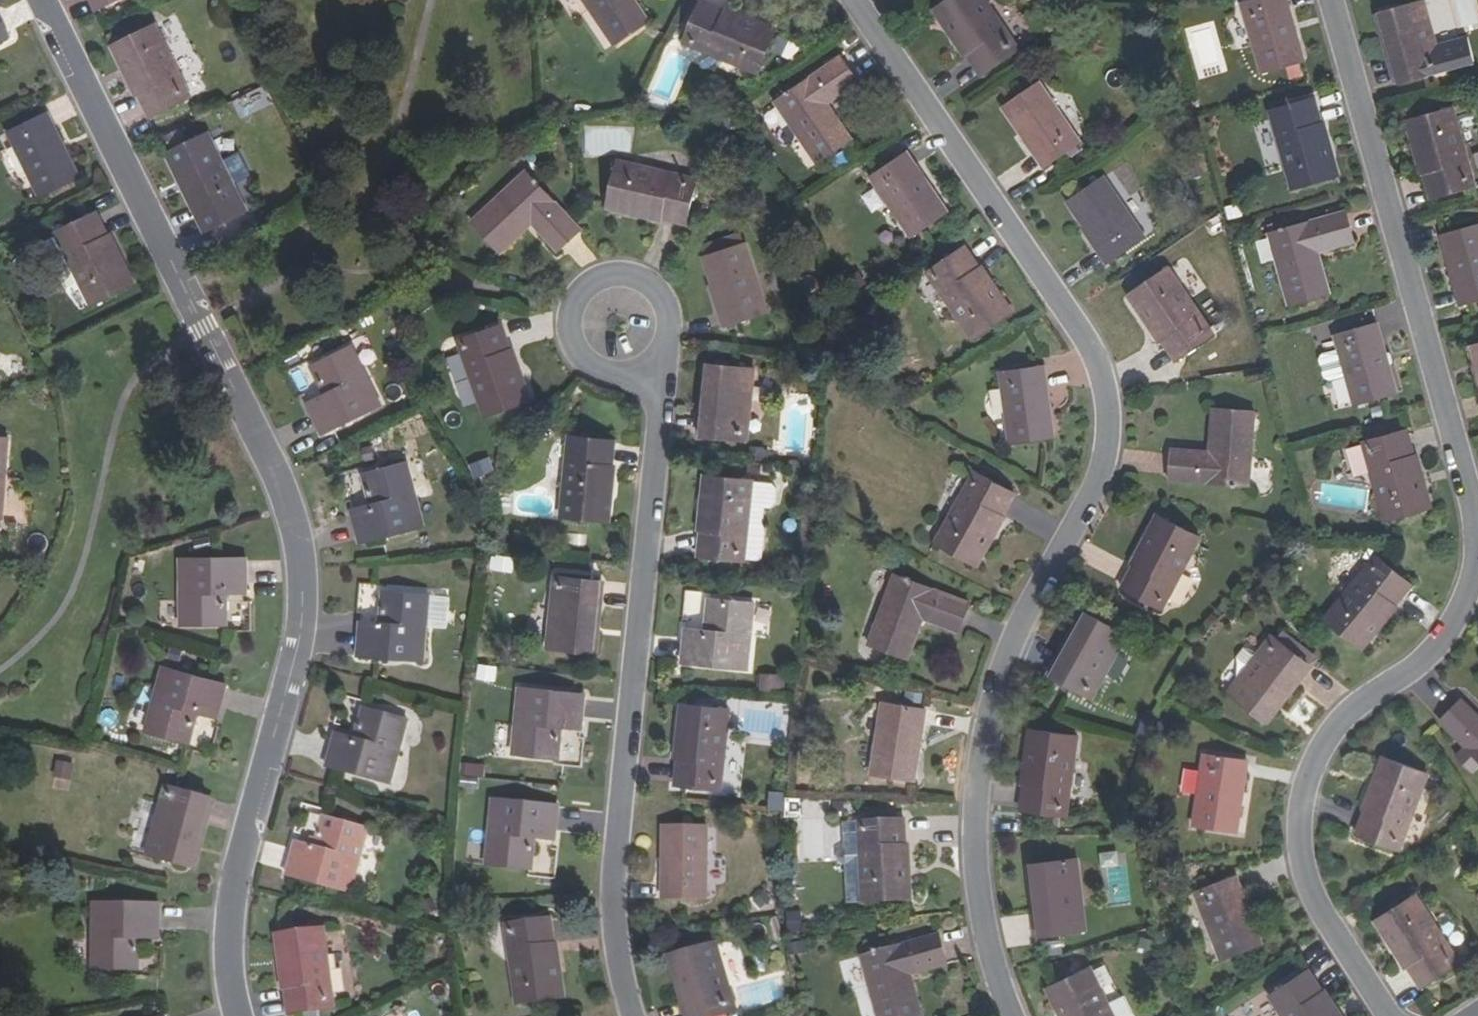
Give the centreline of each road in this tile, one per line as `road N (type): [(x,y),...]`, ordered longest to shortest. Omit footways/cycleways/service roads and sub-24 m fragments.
road 1 (residential): [(1007,1015),(986,964),(967,859),(988,692),(1098,462),(1103,405),(1082,344),(843,0)]
road 2 (residential): [(1379,1015),(1310,900),(1293,853),(1299,785),(1339,711),(1427,653),(1460,595),(1469,519),(1331,0)]
road 3 (residential): [(238,1015),(229,899),(292,666),(302,562),(291,508),(45,0)]
road 4 (residential): [(631,1015),(613,947),(608,865),(653,366)]
road 5 (residential): [(573,294),(603,272),(639,274),(655,283),(673,316),(666,352),(653,366)]
road 6 (residential): [(653,366),(622,378),(578,359),(565,328),(573,294)]

